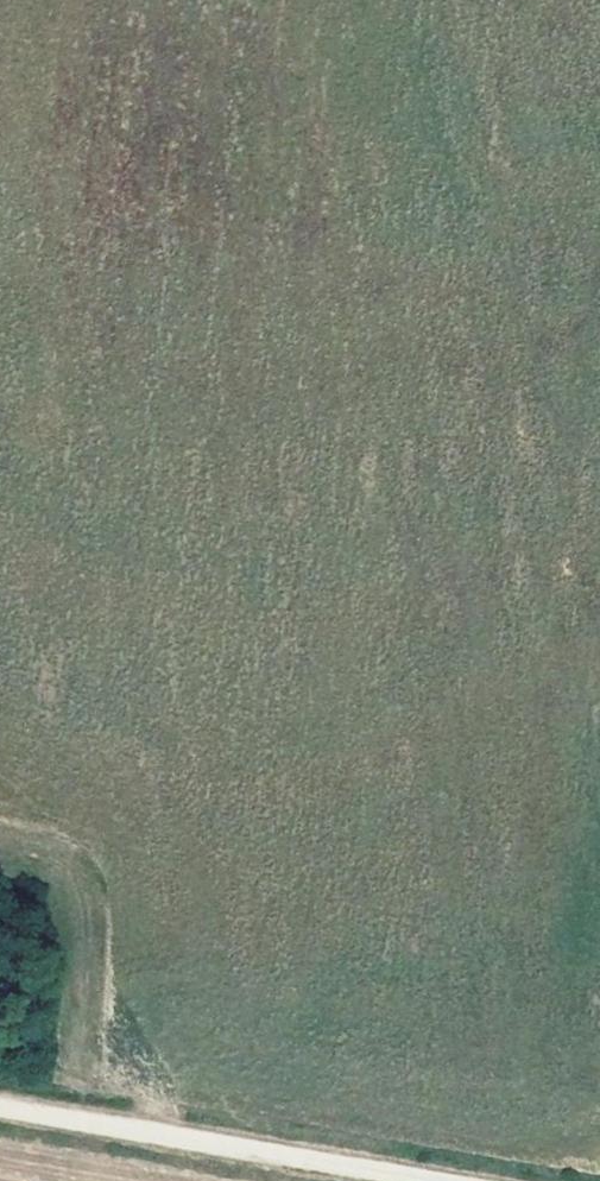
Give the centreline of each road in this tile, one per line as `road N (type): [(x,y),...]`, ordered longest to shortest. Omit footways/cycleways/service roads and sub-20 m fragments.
road 1 (track): [(0,1115),(359,1180)]

